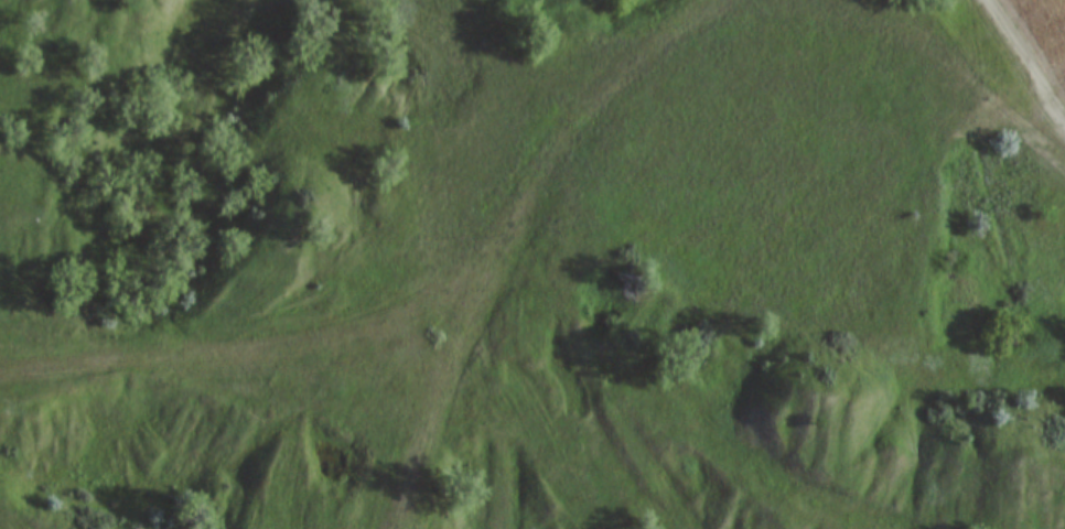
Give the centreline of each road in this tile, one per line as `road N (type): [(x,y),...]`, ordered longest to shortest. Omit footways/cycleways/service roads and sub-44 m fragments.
road 1 (track): [(0,373),(365,331),(478,259),(593,102),(721,0)]
road 2 (track): [(507,224),(395,528)]
road 3 (track): [(1064,120),(984,0)]

